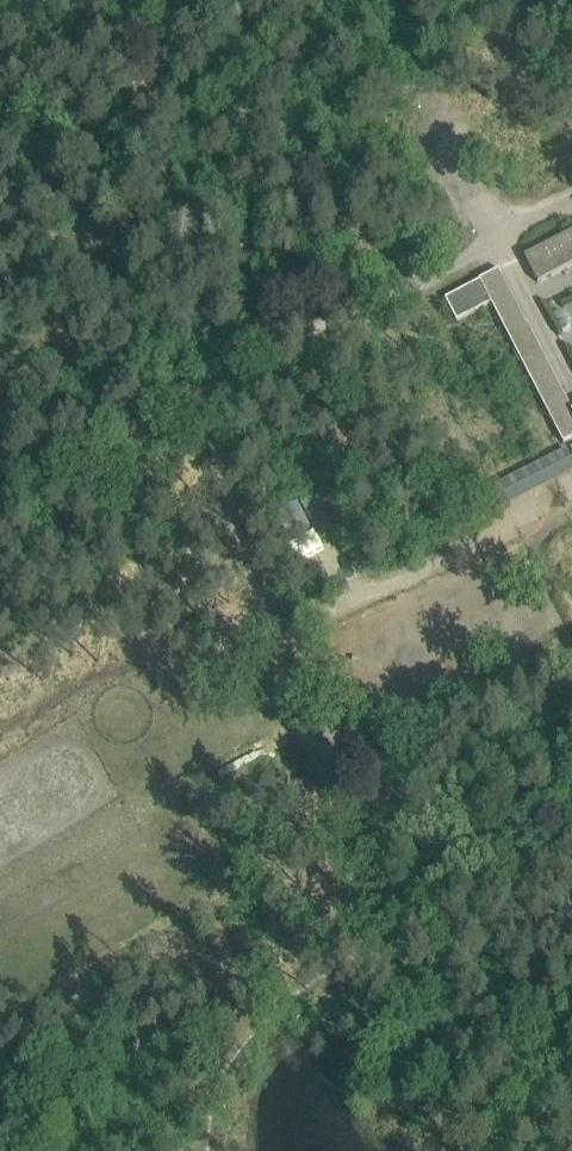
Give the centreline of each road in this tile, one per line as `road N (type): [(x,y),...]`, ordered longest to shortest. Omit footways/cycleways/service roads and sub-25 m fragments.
road 1 (track): [(184,413),(380,949)]
road 2 (track): [(380,949),(448,1150)]
road 3 (track): [(0,510),(184,413)]
road 4 (track): [(184,413),(307,346)]
road 5 (track): [(307,346),(414,287)]

